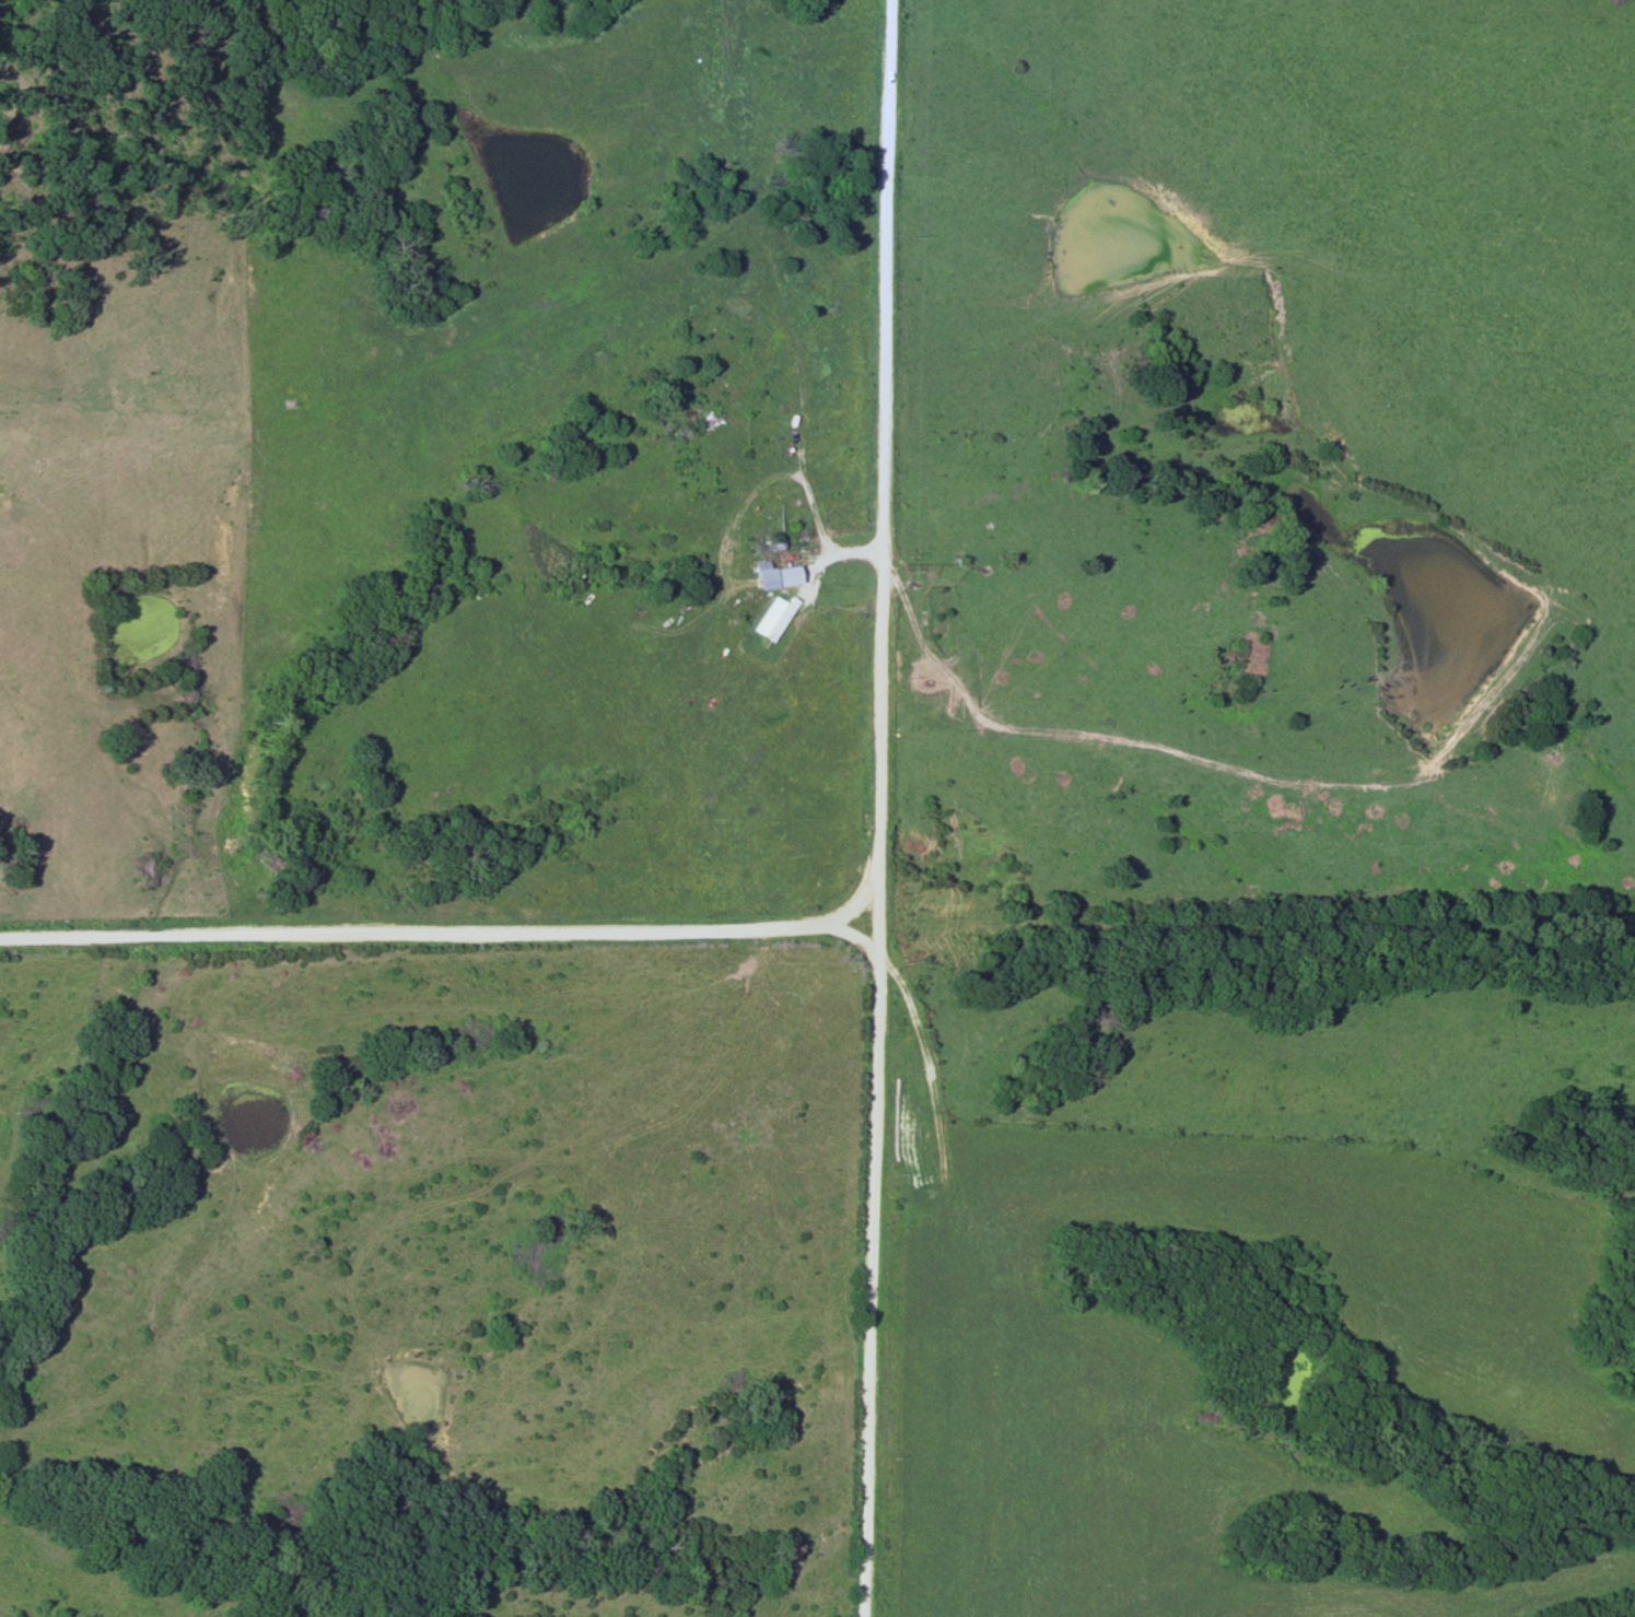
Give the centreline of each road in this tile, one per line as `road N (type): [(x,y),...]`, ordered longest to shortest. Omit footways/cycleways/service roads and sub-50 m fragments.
road 1 (residential): [(894,0),(873,1616)]
road 2 (residential): [(0,938),(881,931)]

